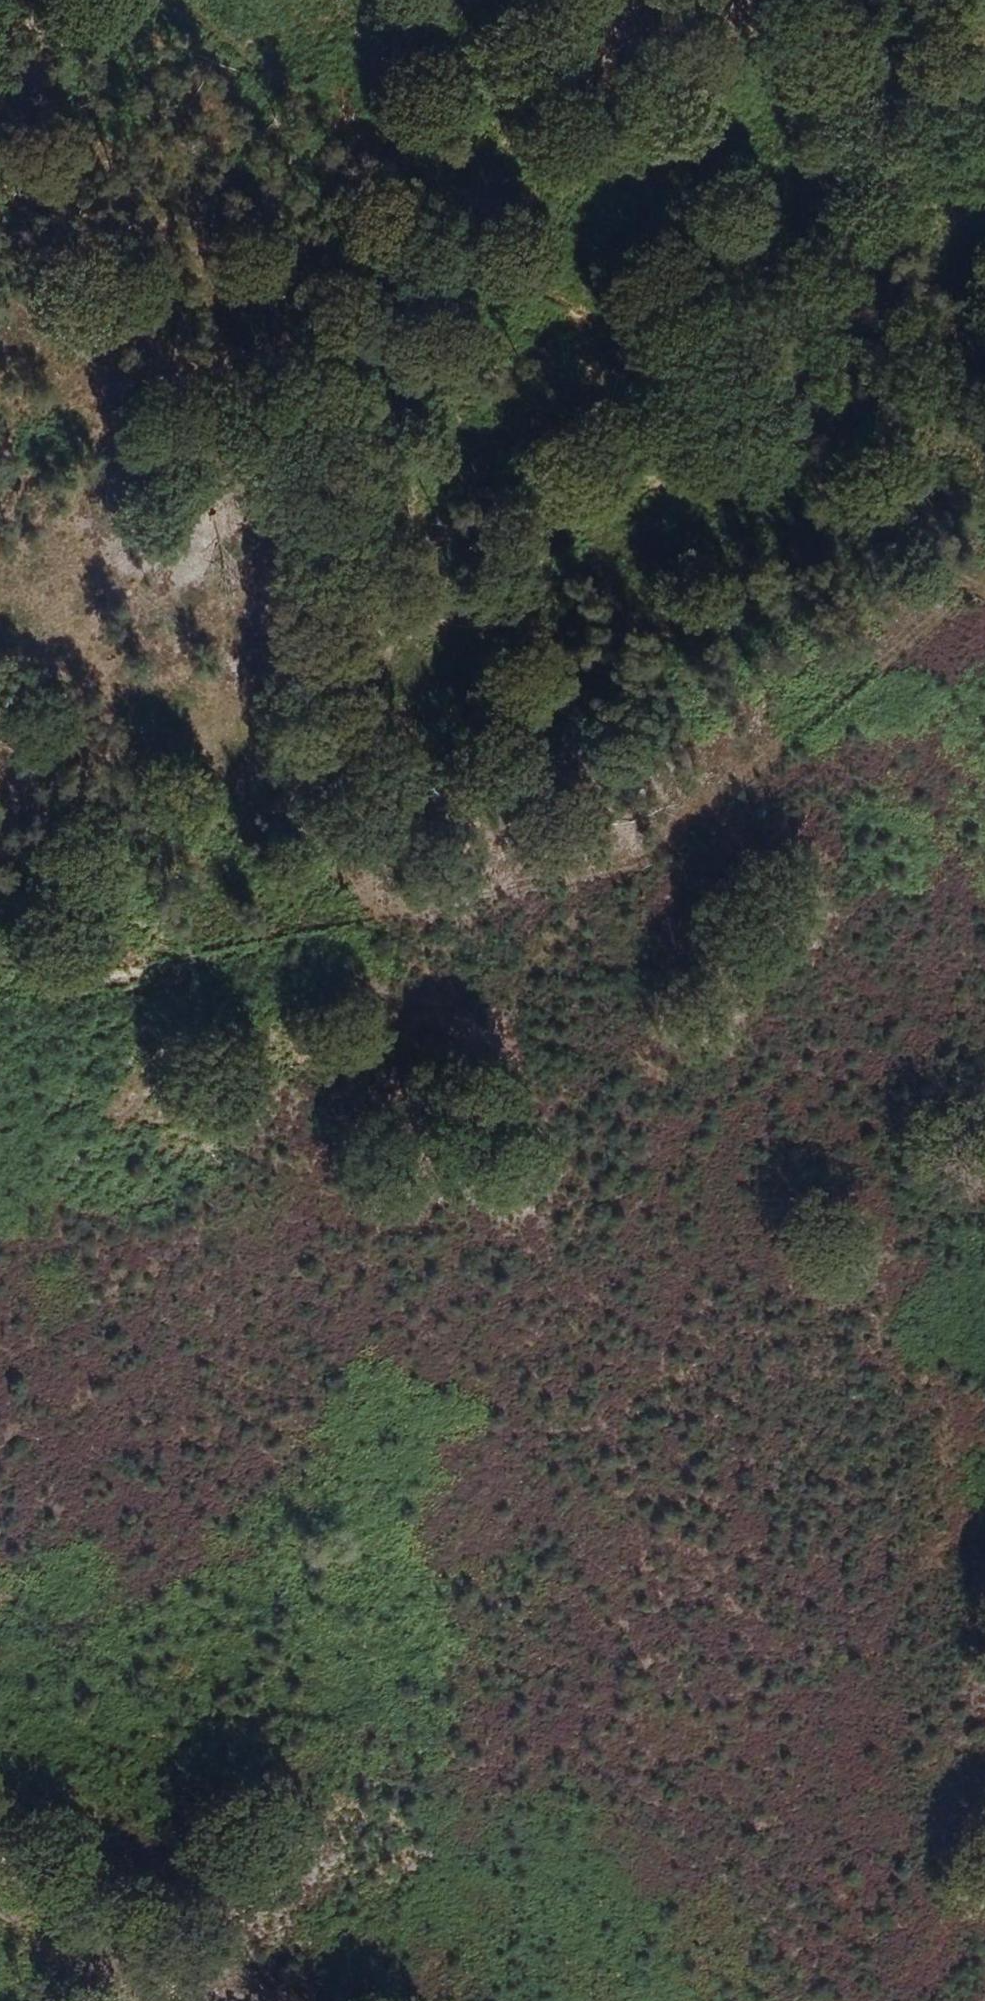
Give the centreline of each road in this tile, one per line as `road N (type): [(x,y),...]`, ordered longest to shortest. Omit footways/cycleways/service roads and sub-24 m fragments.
road 1 (track): [(216,2000),(0,1839)]

